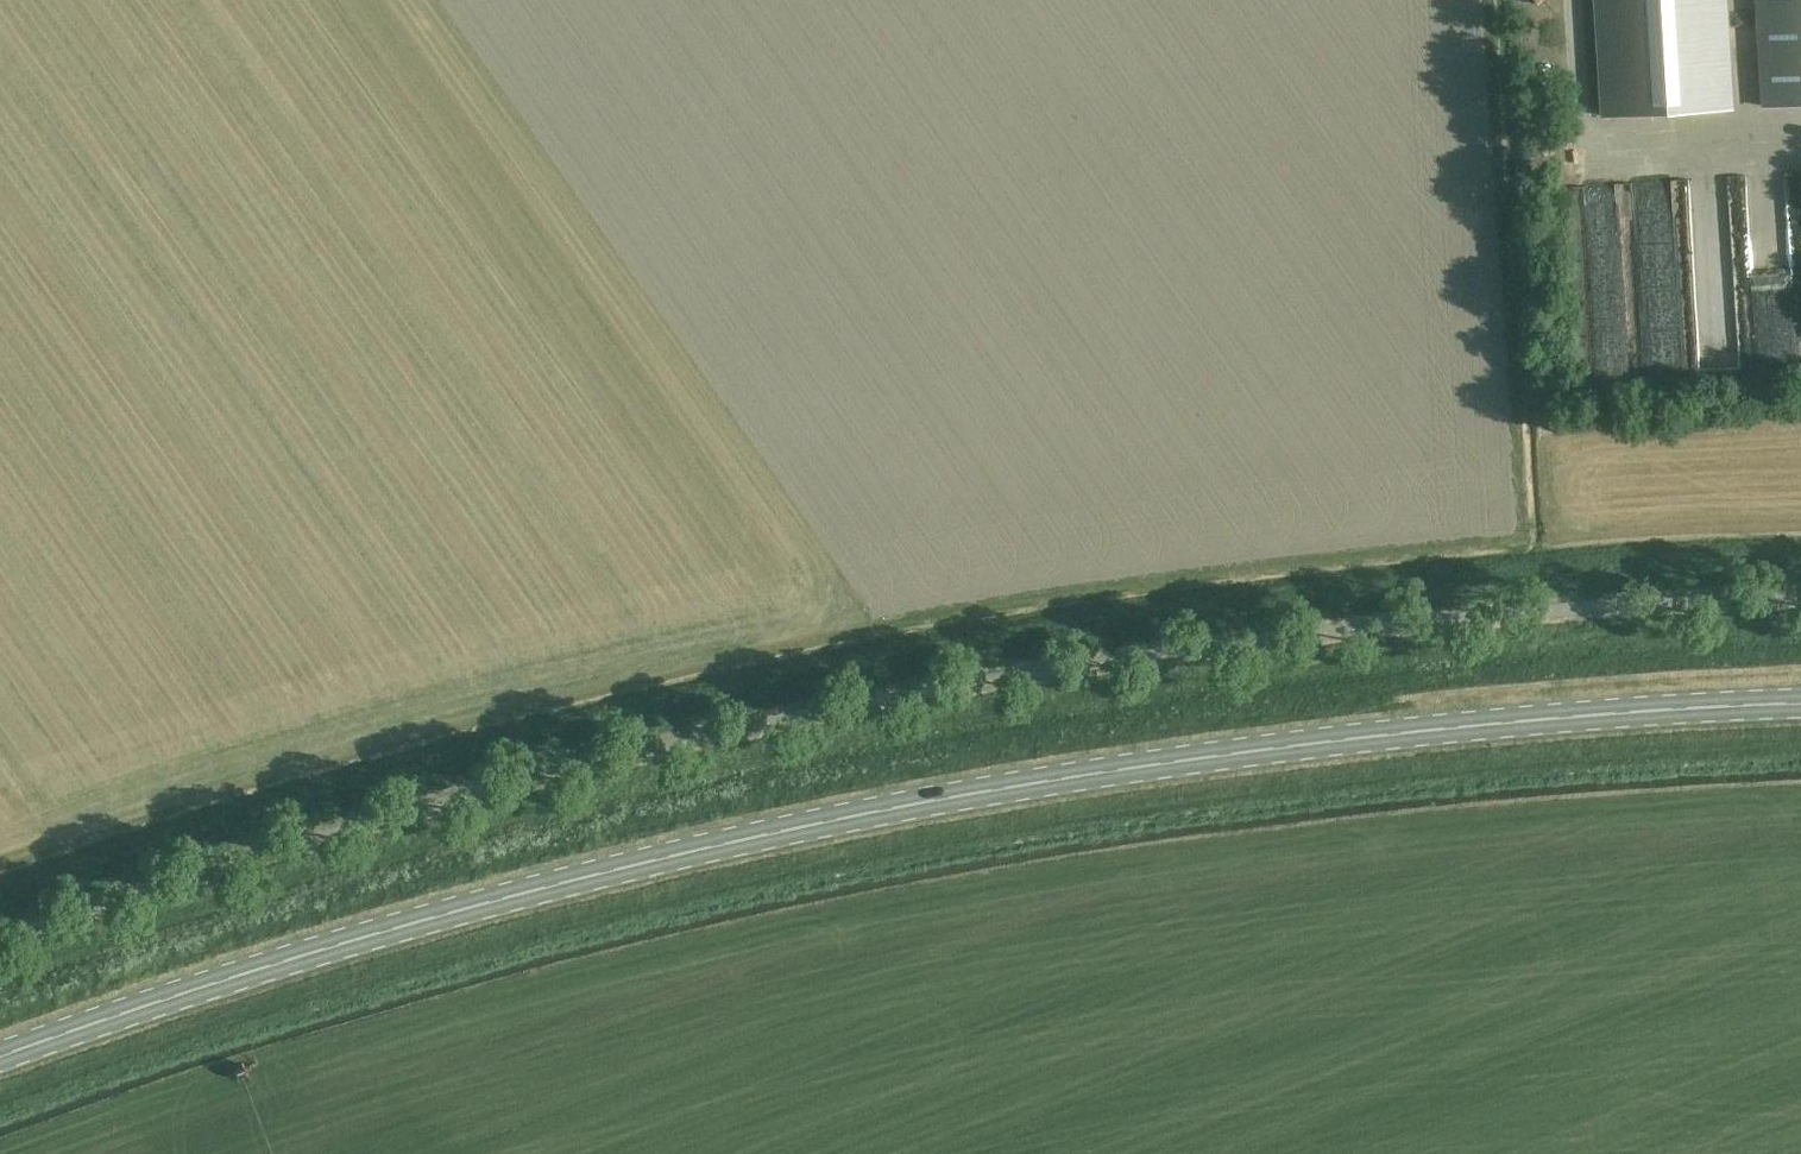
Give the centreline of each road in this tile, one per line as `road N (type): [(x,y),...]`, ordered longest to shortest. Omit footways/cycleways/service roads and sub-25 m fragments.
road 1 (secondary): [(0,1056),(406,924),(874,813),(1451,729),(1800,705)]

